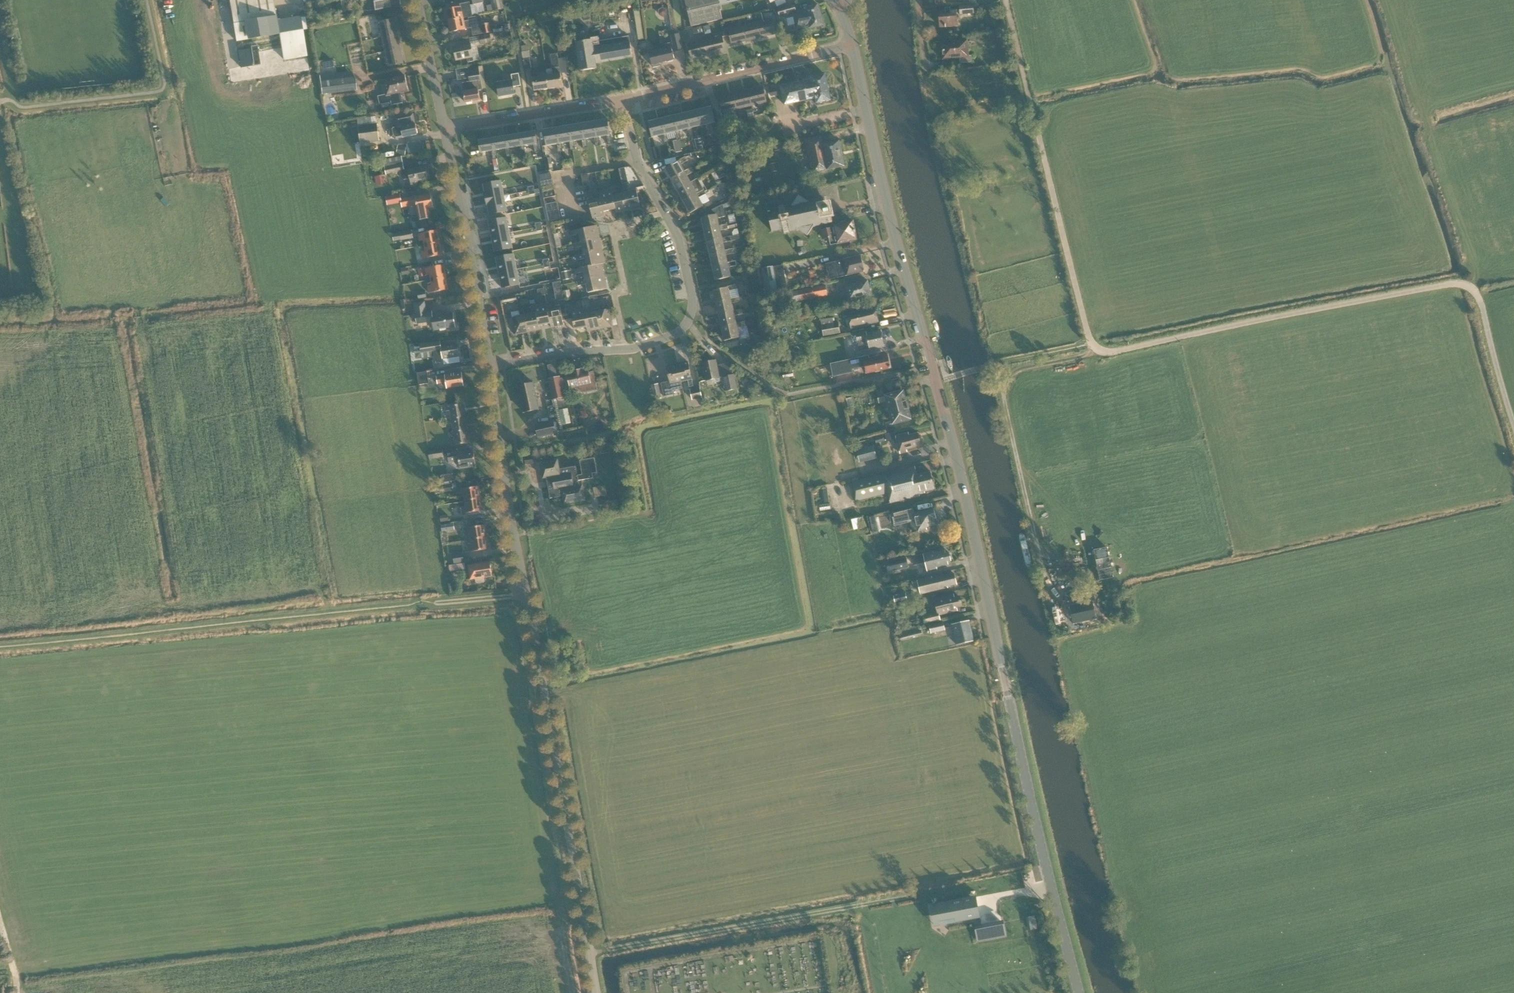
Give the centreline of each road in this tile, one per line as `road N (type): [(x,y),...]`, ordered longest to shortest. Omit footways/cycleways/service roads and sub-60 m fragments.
road 1 (secondary): [(1079,992),(852,46)]
road 2 (unclassified): [(1453,283),(1098,350),(1006,0)]
road 3 (unclassified): [(597,992),(490,366)]
road 4 (residential): [(490,366),(635,349),(689,323),(693,300),(681,246),(636,161)]
road 5 (track): [(1048,593),(1003,395),(1014,372),(1098,350)]
road 6 (unclassified): [(490,366),(446,129)]
road 7 (residential): [(852,46),(624,100)]
road 8 (residential): [(624,100),(446,129)]
road 9 (unclassified): [(446,129),(416,0)]

